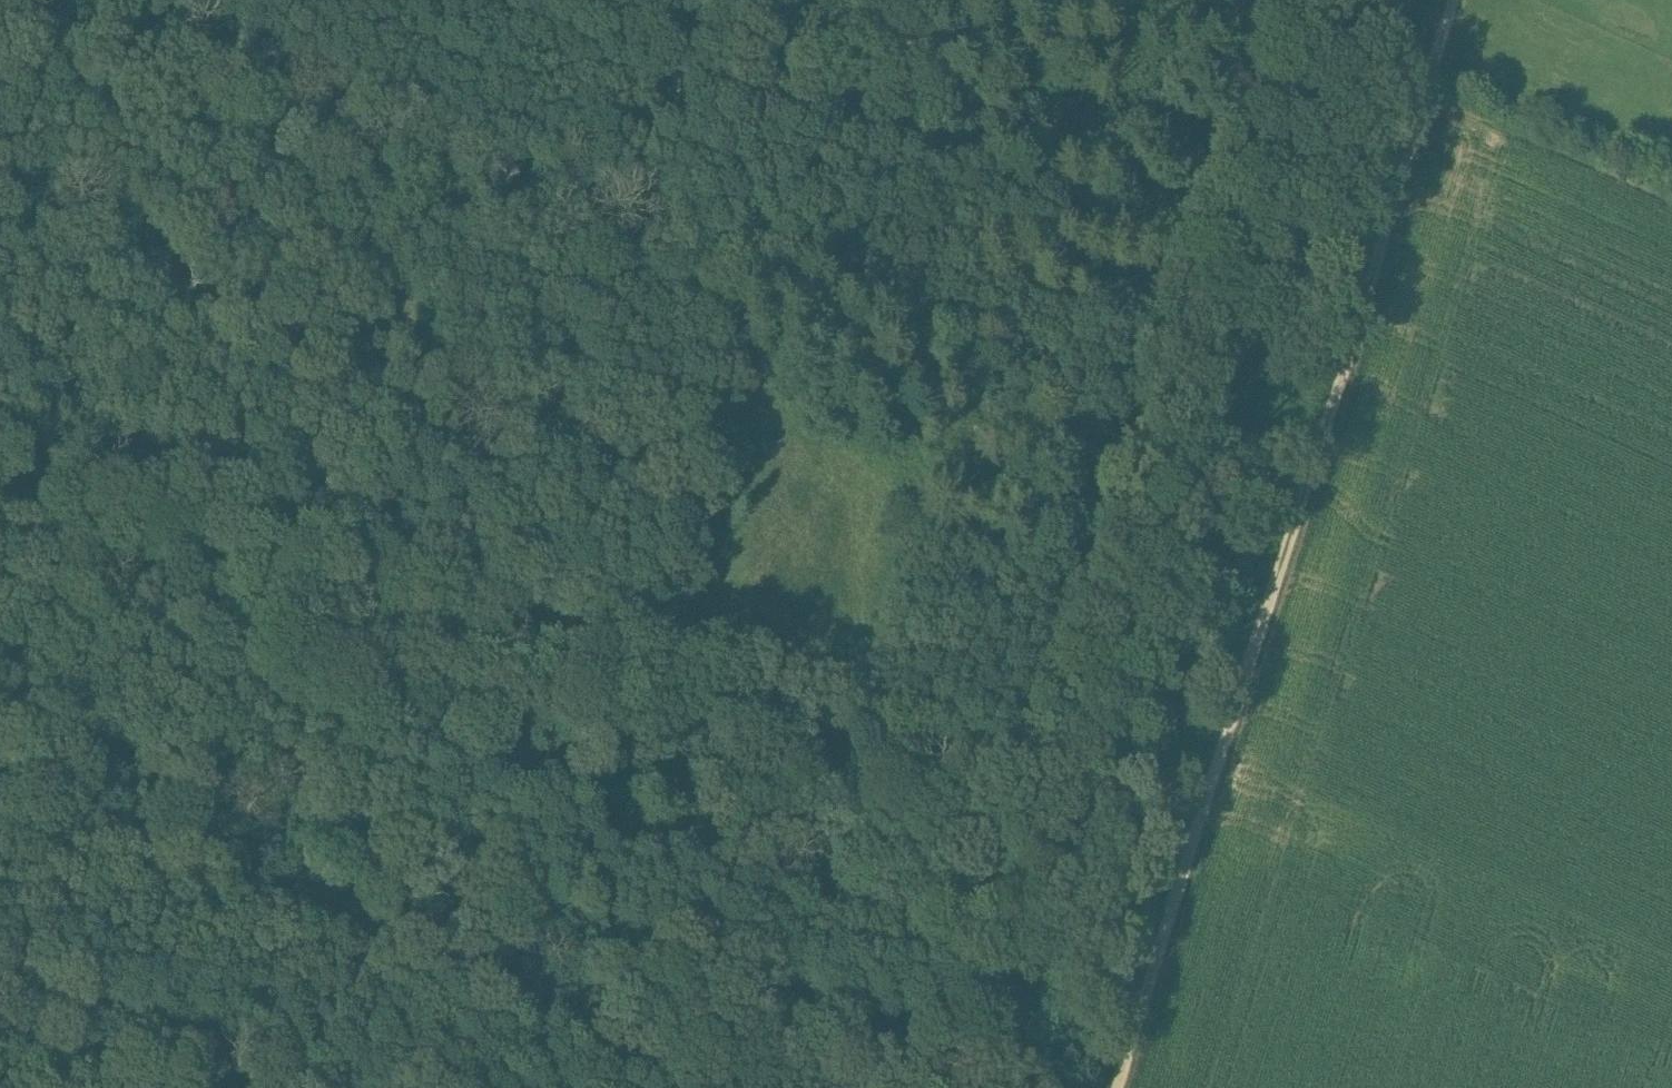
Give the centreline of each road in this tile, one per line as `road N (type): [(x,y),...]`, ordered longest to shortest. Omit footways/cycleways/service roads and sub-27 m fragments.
road 1 (track): [(1278,0),(1040,733),(938,1087)]
road 2 (track): [(1455,0),(1116,1087)]
road 3 (track): [(0,458),(1013,826)]
road 4 (track): [(908,0),(1236,129)]

